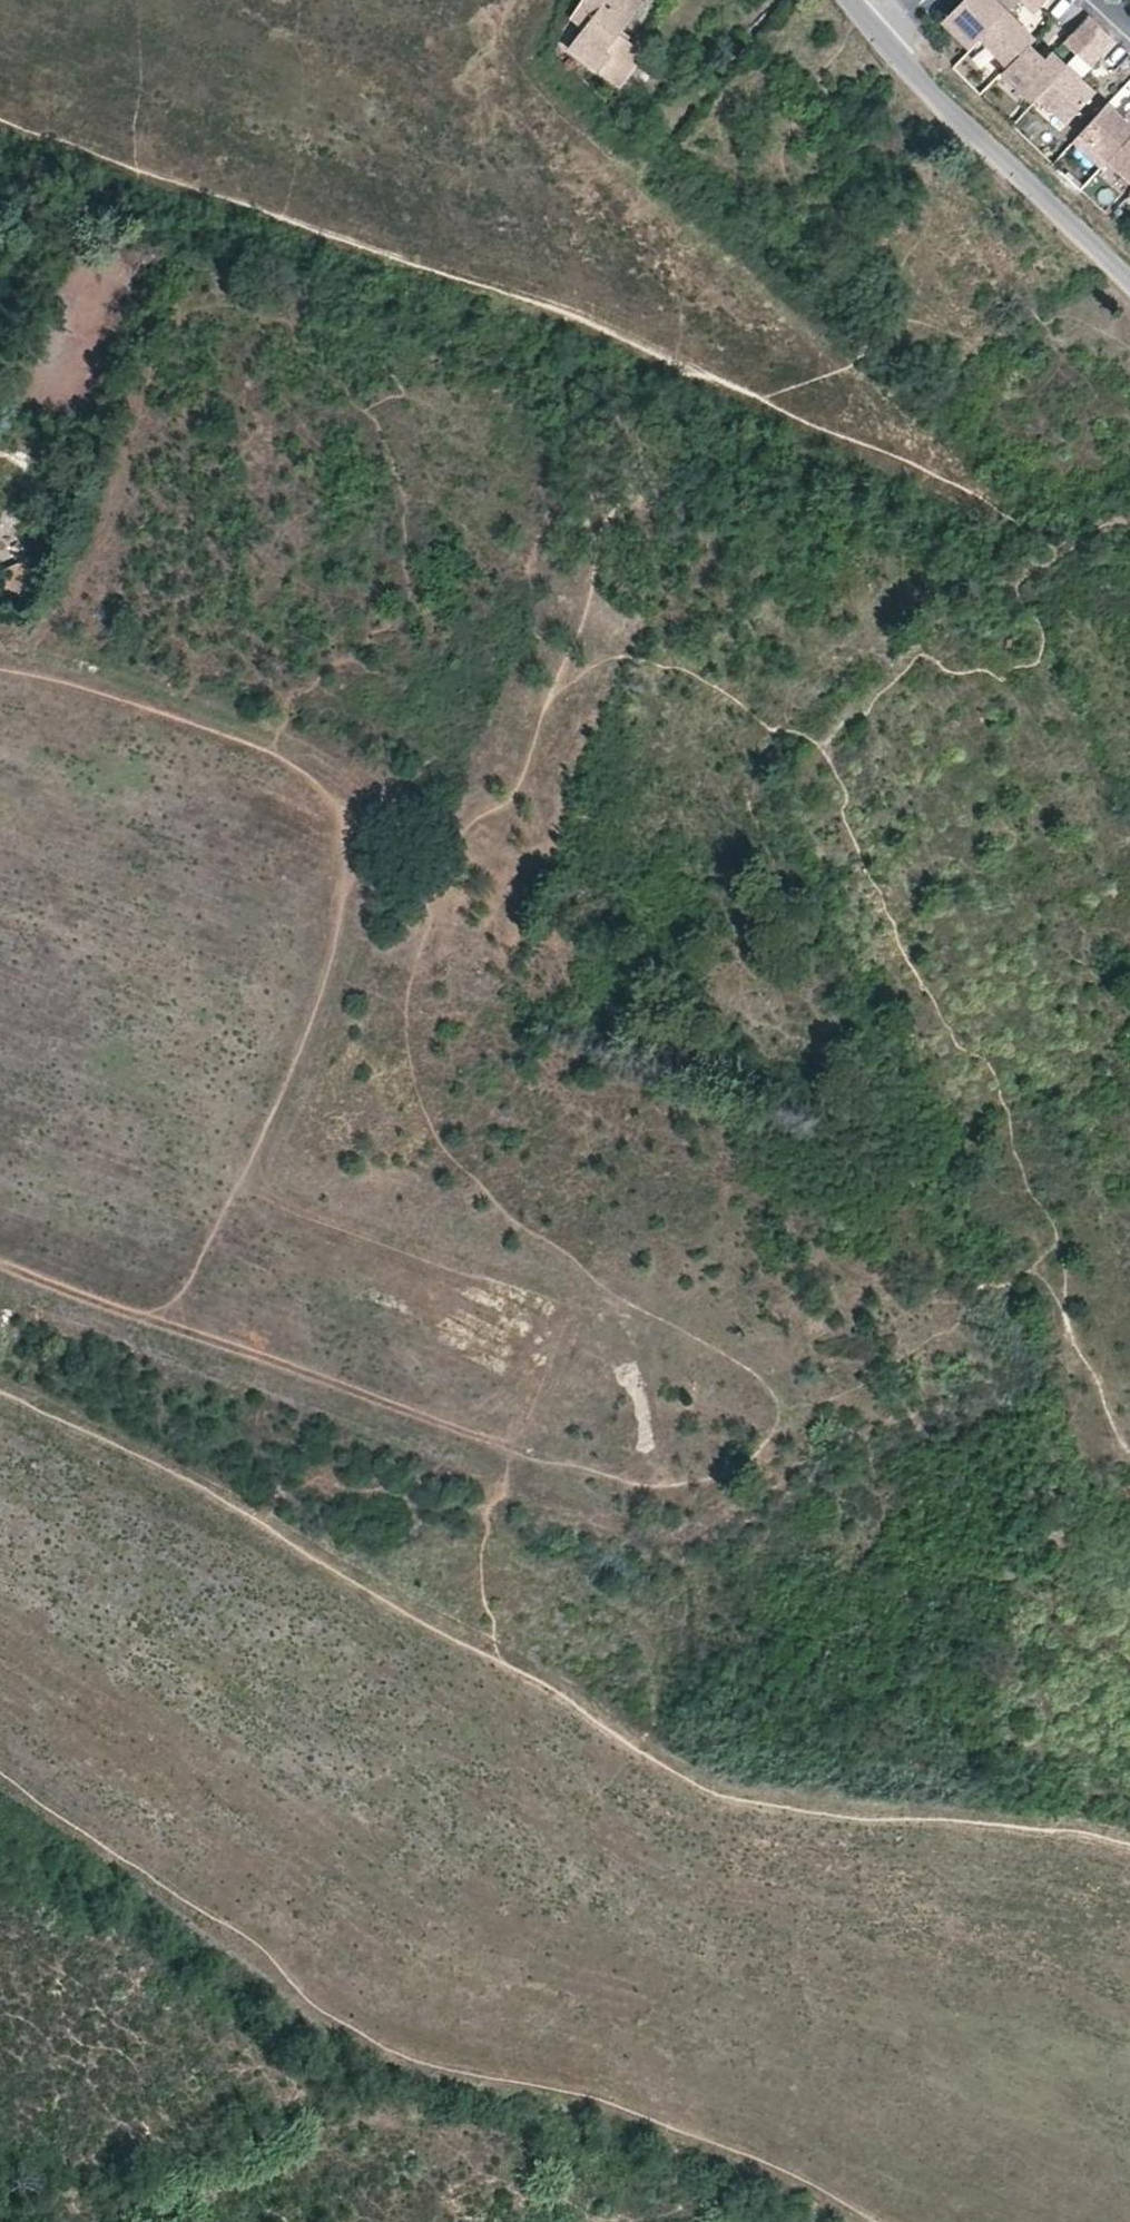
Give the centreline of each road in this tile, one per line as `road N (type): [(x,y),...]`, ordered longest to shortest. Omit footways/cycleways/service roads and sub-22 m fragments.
road 1 (residential): [(884,40),(1129,279)]

